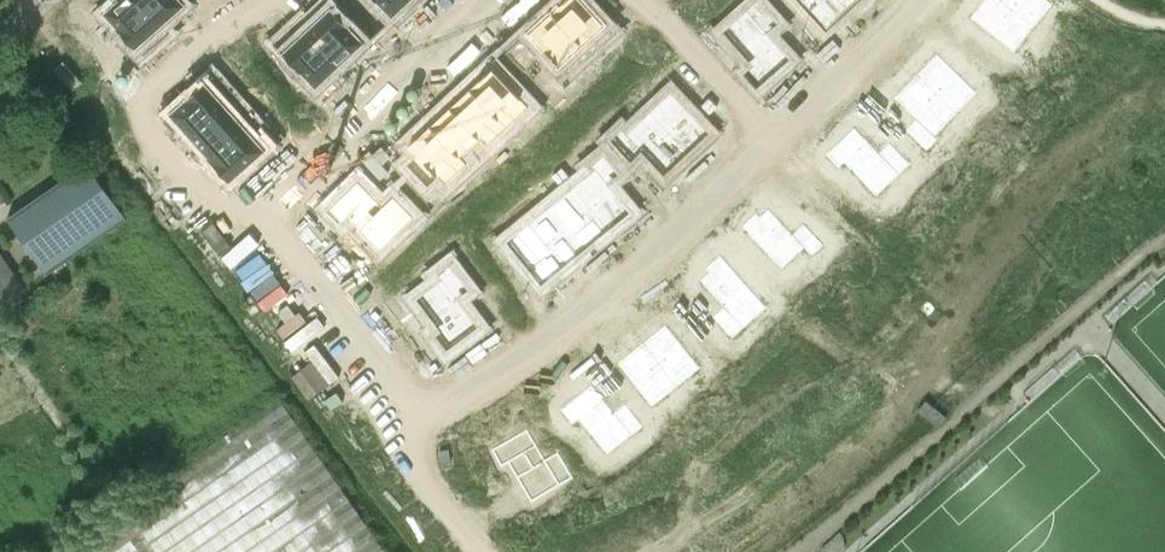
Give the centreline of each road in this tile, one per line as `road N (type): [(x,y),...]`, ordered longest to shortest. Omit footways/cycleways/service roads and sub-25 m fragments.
road 1 (residential): [(487,0),(280,208),(286,242),(410,396),(429,404),(450,400),(594,301),(913,0)]

